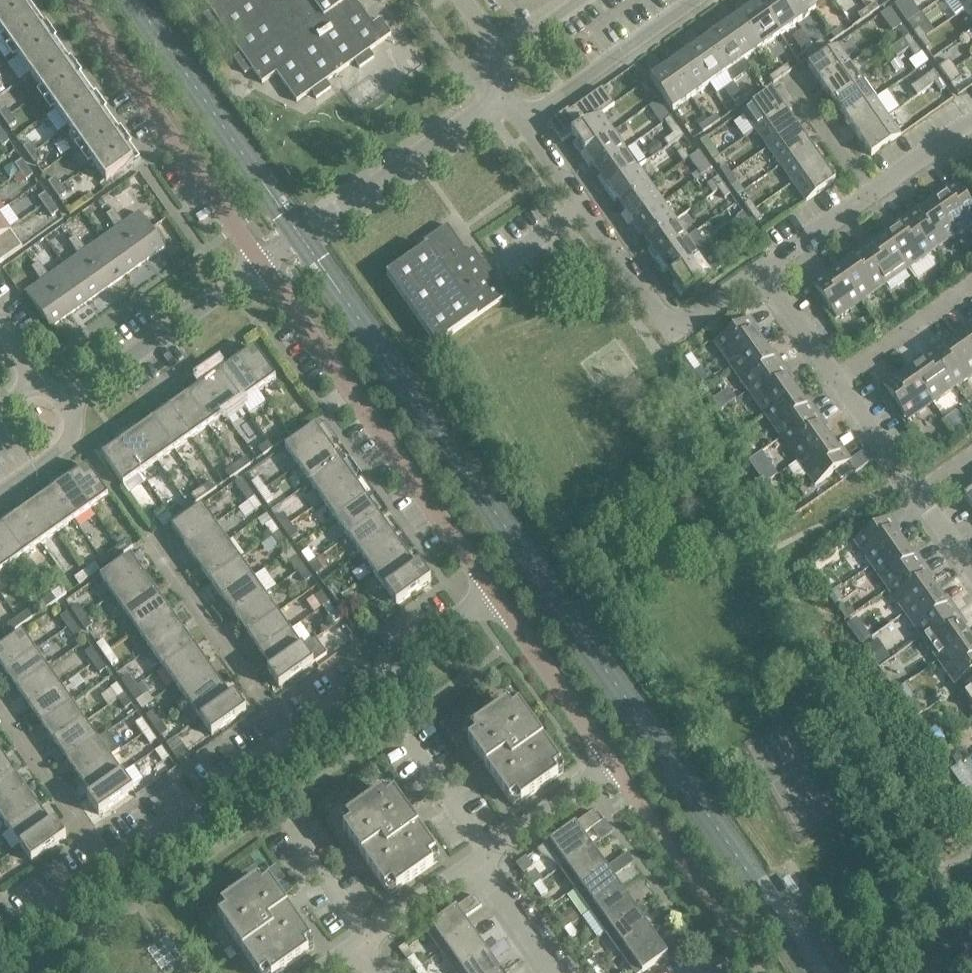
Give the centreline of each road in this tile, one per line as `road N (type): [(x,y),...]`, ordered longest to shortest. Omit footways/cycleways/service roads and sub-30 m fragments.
road 1 (residential): [(0,931),(488,591)]
road 2 (residential): [(488,591),(263,264)]
road 3 (residential): [(483,861),(616,770),(488,591)]
road 4 (residential): [(761,271),(680,330),(528,120)]
road 5 (residential): [(75,0),(263,264)]
road 6 (residential): [(761,271),(971,121)]
road 7 (residential): [(294,240),(498,91)]
road 8 (residential): [(263,264),(79,392)]
road 9 (residential): [(528,120),(697,0)]
road 10 (residential): [(838,381),(971,286)]
road 11 (residential): [(363,945),(483,861)]
road 12 (residential): [(0,494),(77,438),(84,415),(79,392)]
road 13 (residential): [(915,496),(838,381)]
road 14 (residential): [(838,381),(761,271)]
road 15 (residential): [(556,972),(483,861)]

